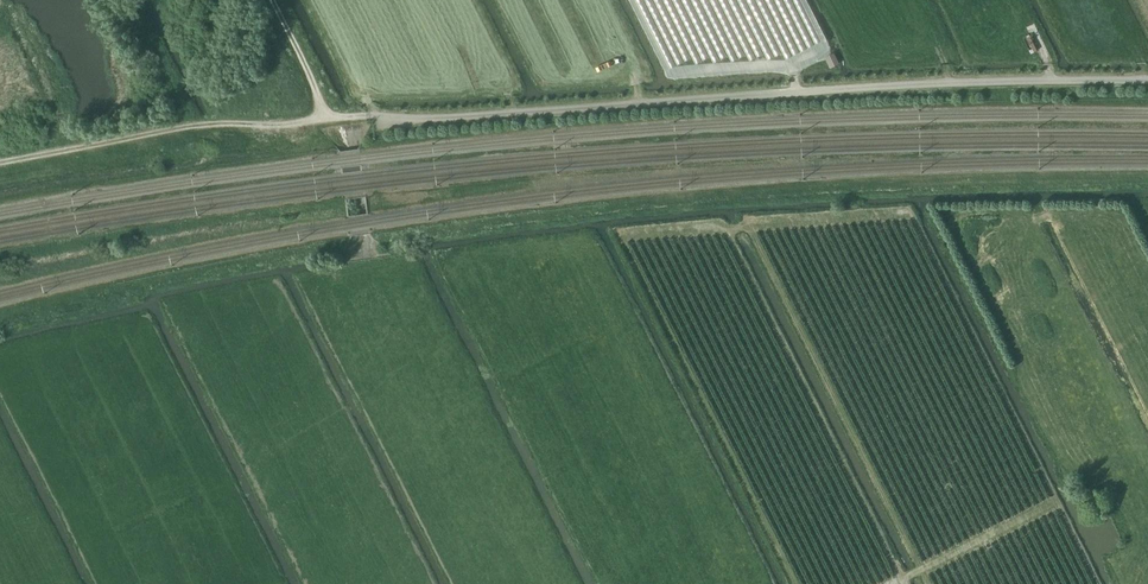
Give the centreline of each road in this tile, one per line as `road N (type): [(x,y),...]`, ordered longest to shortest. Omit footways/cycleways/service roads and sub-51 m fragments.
road 1 (unclassified): [(369,116),(415,120),(1031,82),(1147,84)]
road 2 (track): [(0,163),(197,126),(369,116)]
road 3 (track): [(325,120),(272,0)]

